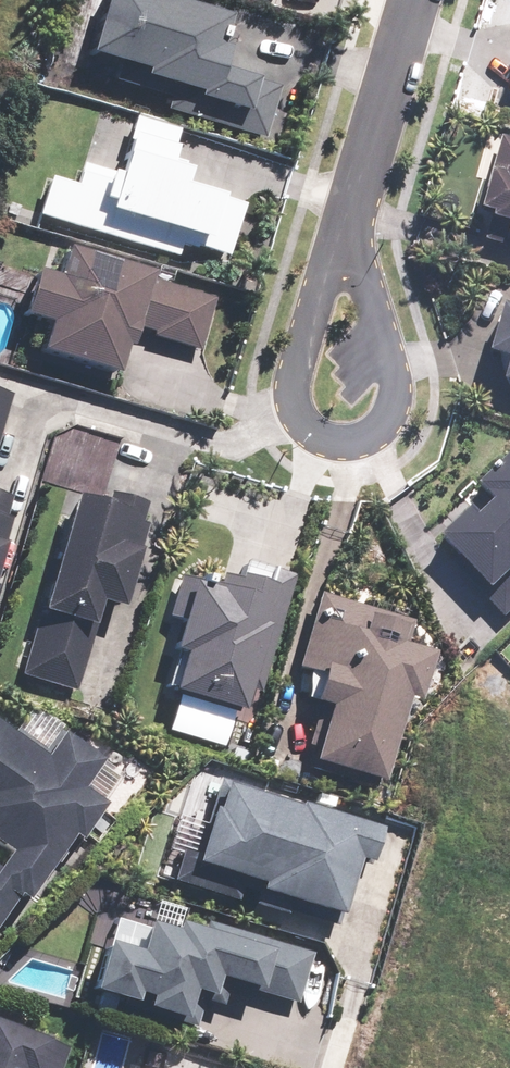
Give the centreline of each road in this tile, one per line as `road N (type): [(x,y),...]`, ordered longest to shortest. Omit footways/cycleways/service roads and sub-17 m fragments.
road 1 (residential): [(348,224),(388,336),(393,386),(383,423),(347,441),(304,431),(292,381)]
road 2 (residential): [(412,0),(348,224)]
road 3 (residential): [(292,381),(348,224)]

